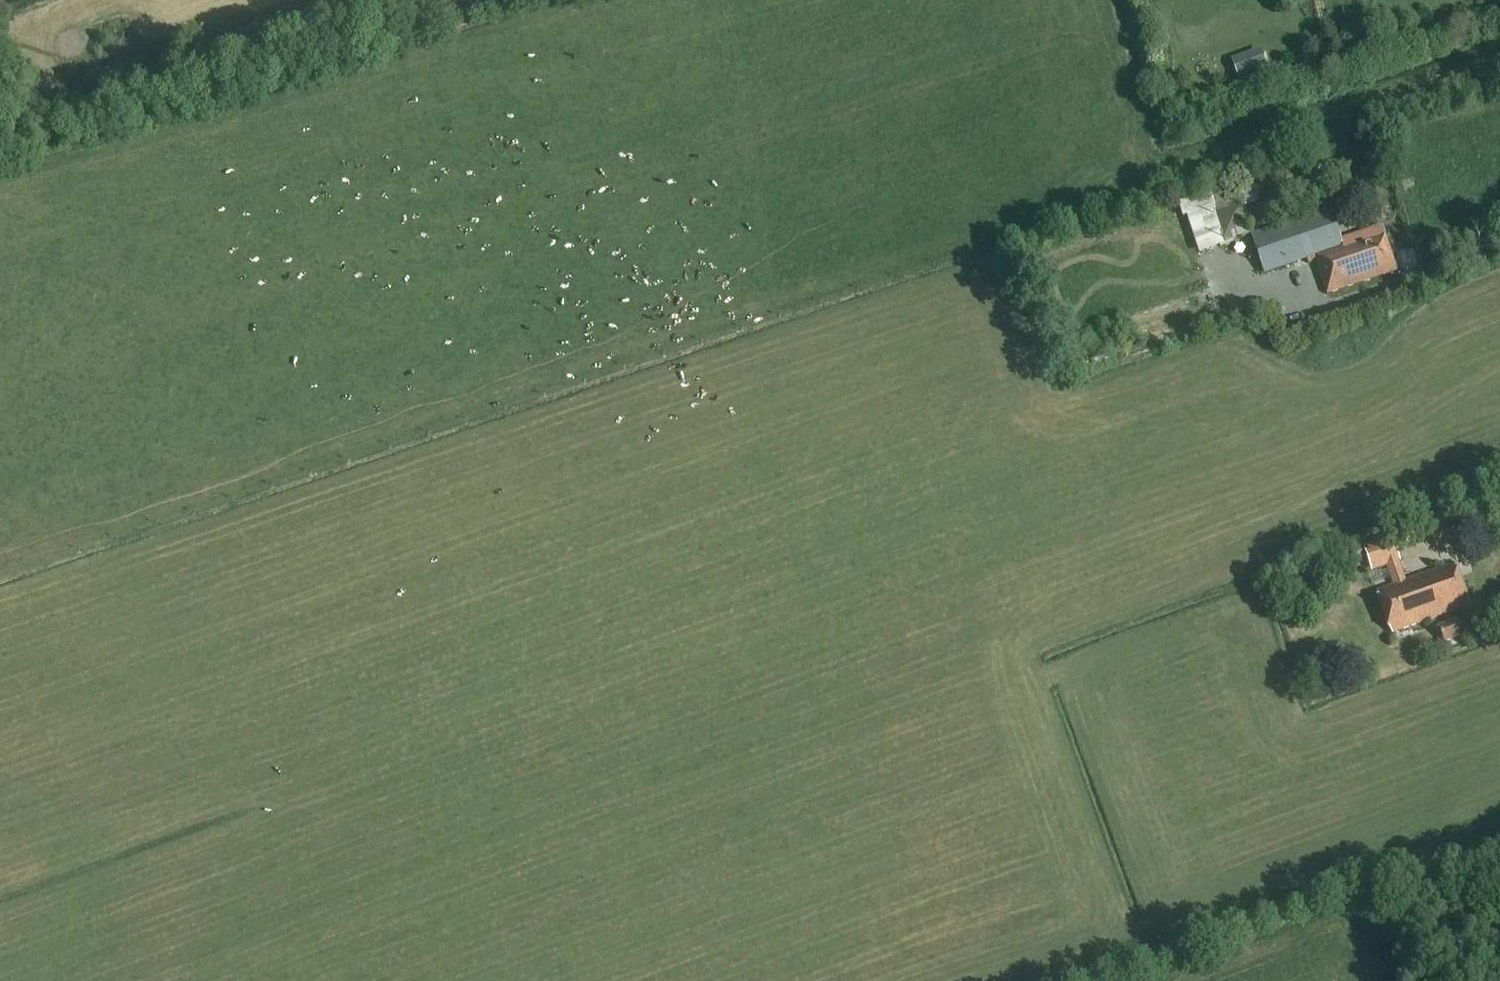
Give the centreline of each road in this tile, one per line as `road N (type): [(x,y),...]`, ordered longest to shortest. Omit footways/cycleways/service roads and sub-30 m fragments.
road 1 (track): [(1499,836),(1090,980)]

